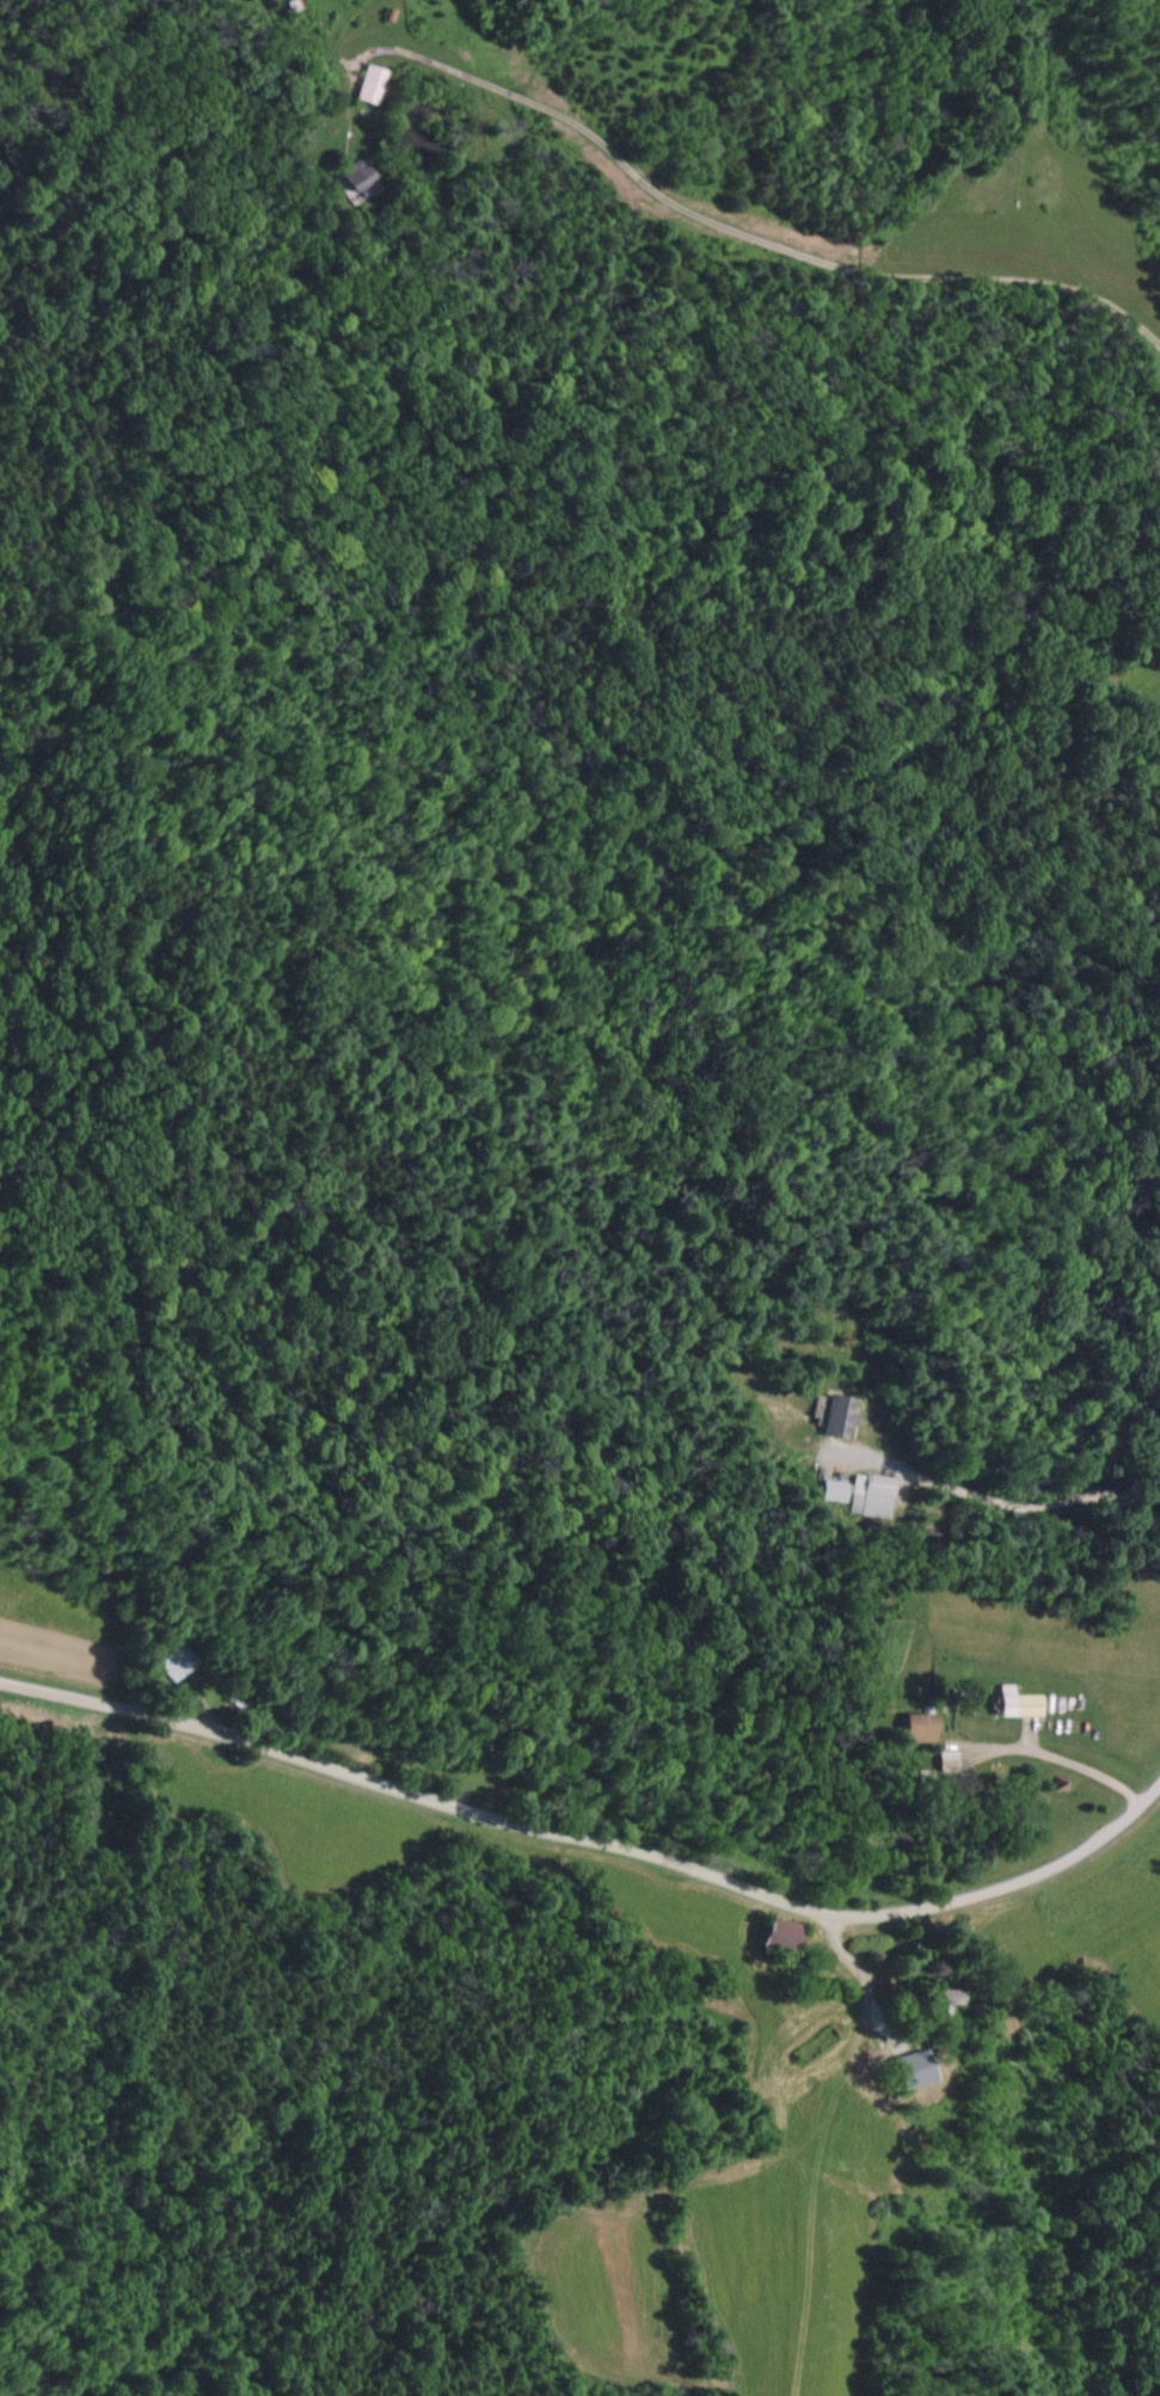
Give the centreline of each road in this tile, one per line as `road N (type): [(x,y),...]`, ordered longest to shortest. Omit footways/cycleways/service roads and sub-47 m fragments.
road 1 (residential): [(0,1651),(237,1736),(410,1787),(632,1834),(816,1904),(857,1908),(993,1881),(1041,1858),(1159,1733)]

